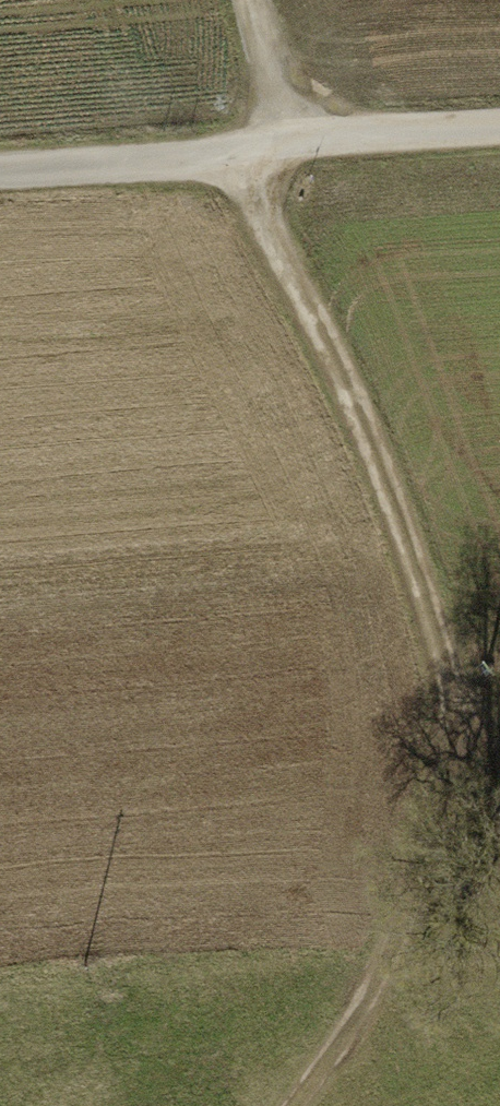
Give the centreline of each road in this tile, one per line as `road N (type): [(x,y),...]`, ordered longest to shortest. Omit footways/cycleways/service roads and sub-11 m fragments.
road 1 (track): [(234,155),(370,438),(456,687),(499,845)]
road 2 (unclassified): [(499,129),(0,172)]
road 3 (track): [(456,687),(431,857),(347,1039),(294,1105)]
road 4 (track): [(256,0),(298,142)]

